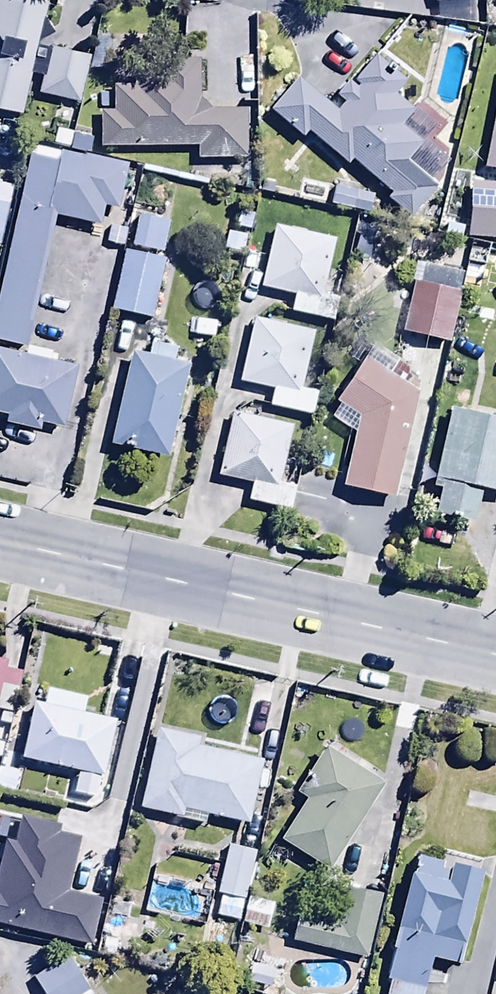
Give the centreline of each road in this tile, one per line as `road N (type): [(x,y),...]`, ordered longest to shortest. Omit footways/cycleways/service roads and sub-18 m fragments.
road 1 (tertiary): [(0,542),(495,654)]

